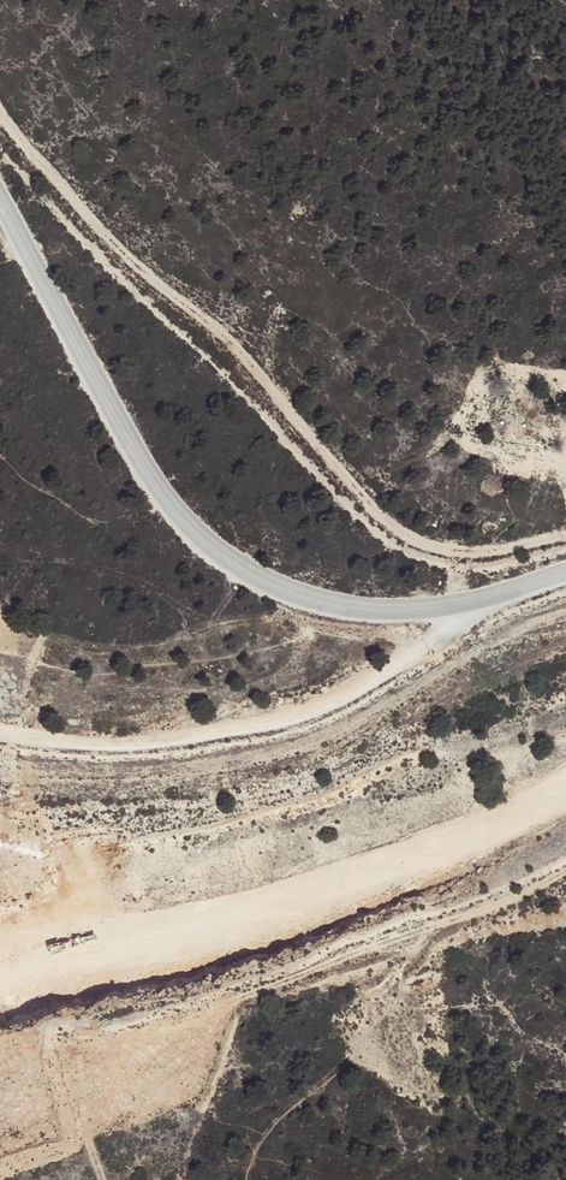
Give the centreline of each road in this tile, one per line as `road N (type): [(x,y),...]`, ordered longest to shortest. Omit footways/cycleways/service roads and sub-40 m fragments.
road 1 (unclassified): [(0,205),(150,475),(193,530),(231,561),(307,598),(383,611),(472,603),(565,573)]
road 2 (track): [(565,537),(497,552),(408,537),(238,347),(126,254),(0,113)]
road 3 (track): [(0,979),(107,944),(365,893),(458,860),(565,799)]
road 4 (track): [(0,736),(101,750),(216,744),(314,713),(418,660),(532,585)]

